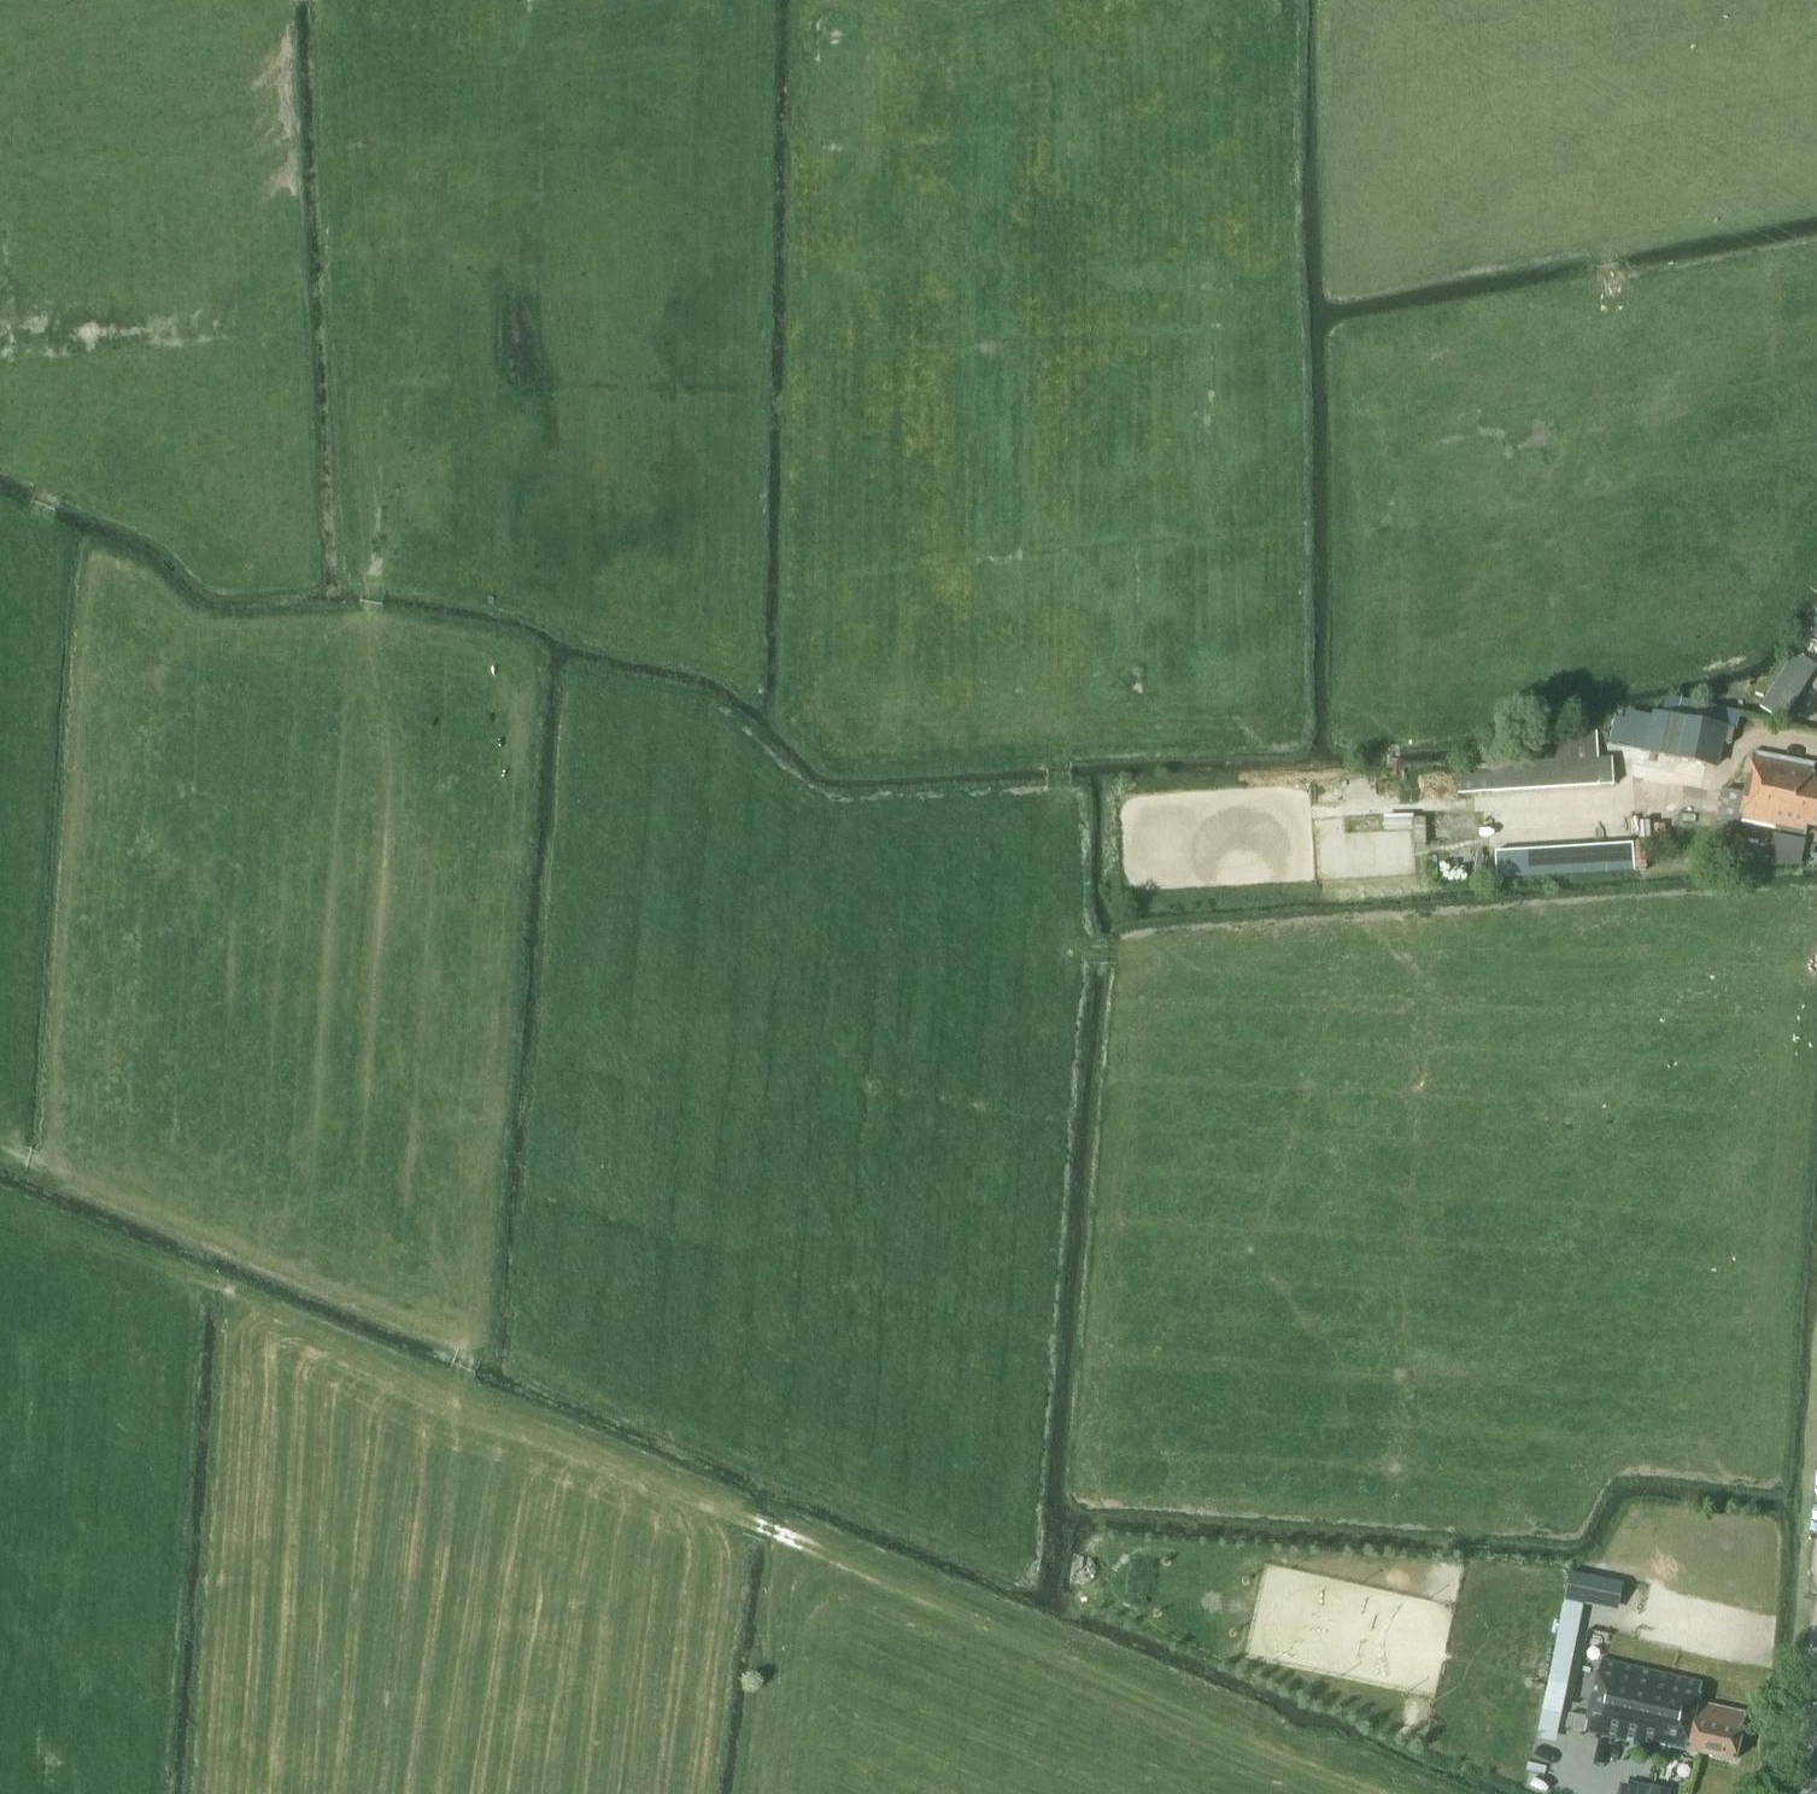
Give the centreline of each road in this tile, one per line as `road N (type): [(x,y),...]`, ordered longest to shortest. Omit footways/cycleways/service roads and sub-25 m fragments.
road 1 (unclassified): [(1804,1793),(1816,1673)]

